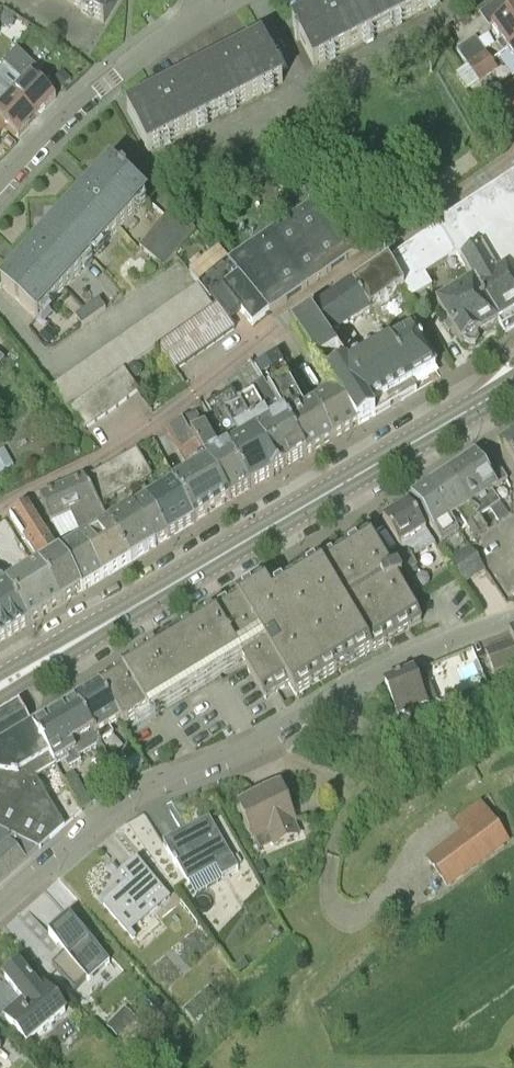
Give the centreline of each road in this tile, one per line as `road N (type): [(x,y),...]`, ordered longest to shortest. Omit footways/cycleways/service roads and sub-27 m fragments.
road 1 (residential): [(0,507),(130,439),(513,156)]
road 2 (primary): [(107,623),(513,384)]
road 3 (residential): [(0,906),(129,798),(261,741),(331,699)]
road 4 (residential): [(0,182),(48,129),(218,0)]
road 5 (residential): [(331,699),(354,726),(374,731),(513,686)]
road 6 (residential): [(513,615),(331,699)]
road 7 (primary): [(0,700),(100,639),(107,623)]
road 8 (primary): [(107,623),(87,622),(0,672)]

